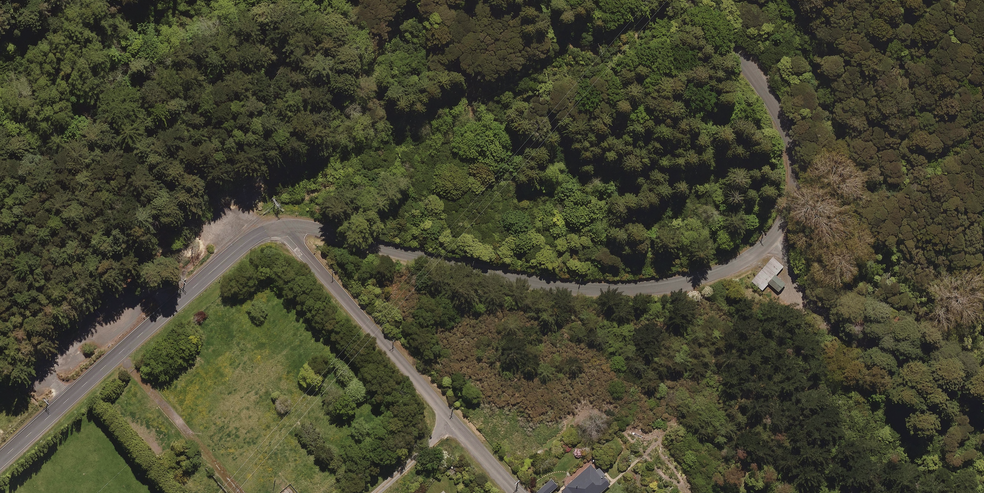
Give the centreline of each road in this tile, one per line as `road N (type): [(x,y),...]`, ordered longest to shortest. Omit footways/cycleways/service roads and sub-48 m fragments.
road 1 (unclassified): [(282,227),(580,290),(702,279),(774,239)]
road 2 (unclassified): [(0,460),(231,254),(282,227)]
road 3 (residential): [(282,227),(516,492)]
road 4 (unclassified): [(774,239),(795,199),(788,131),(687,0)]
road 5 (unclassified): [(983,365),(890,334),(831,298),(774,239)]

